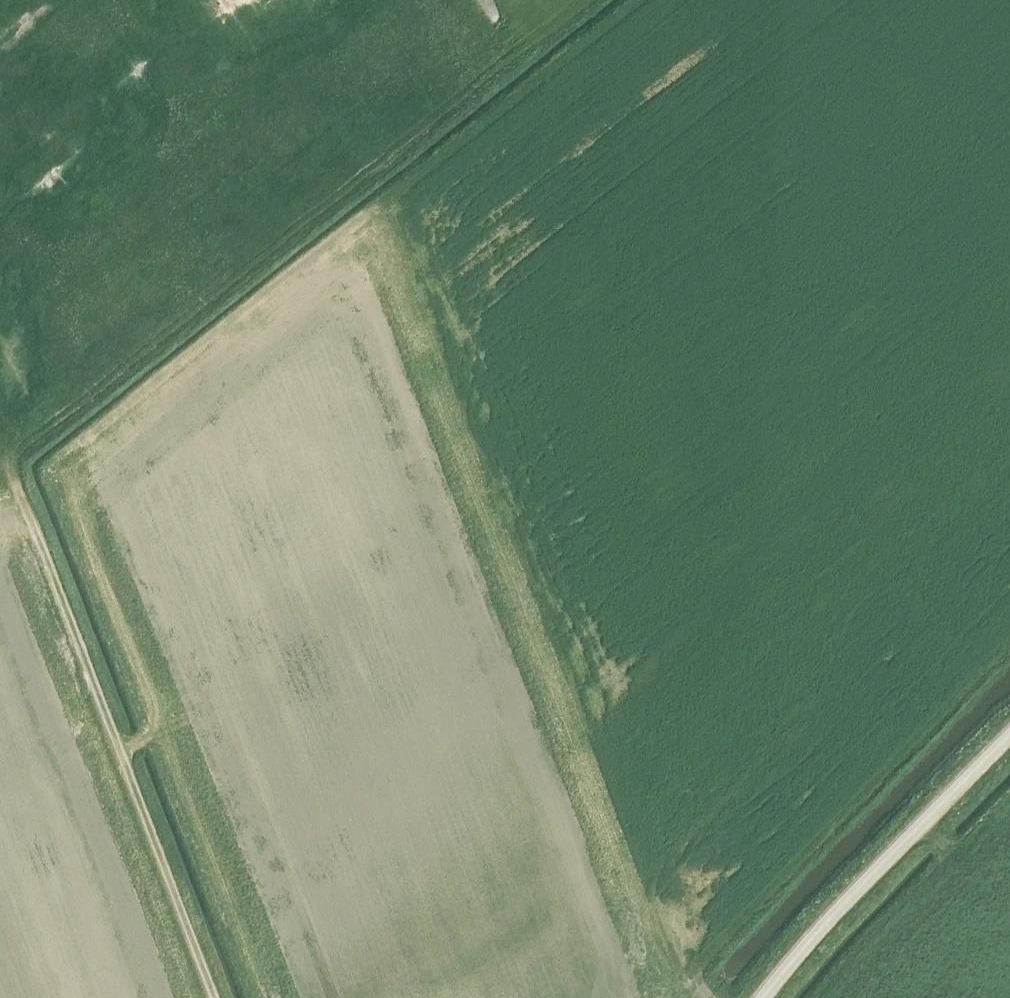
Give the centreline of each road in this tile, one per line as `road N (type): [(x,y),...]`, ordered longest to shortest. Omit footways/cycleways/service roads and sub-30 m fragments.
road 1 (track): [(215,997),(24,515)]
road 2 (tertiary): [(762,997),(1009,736)]

